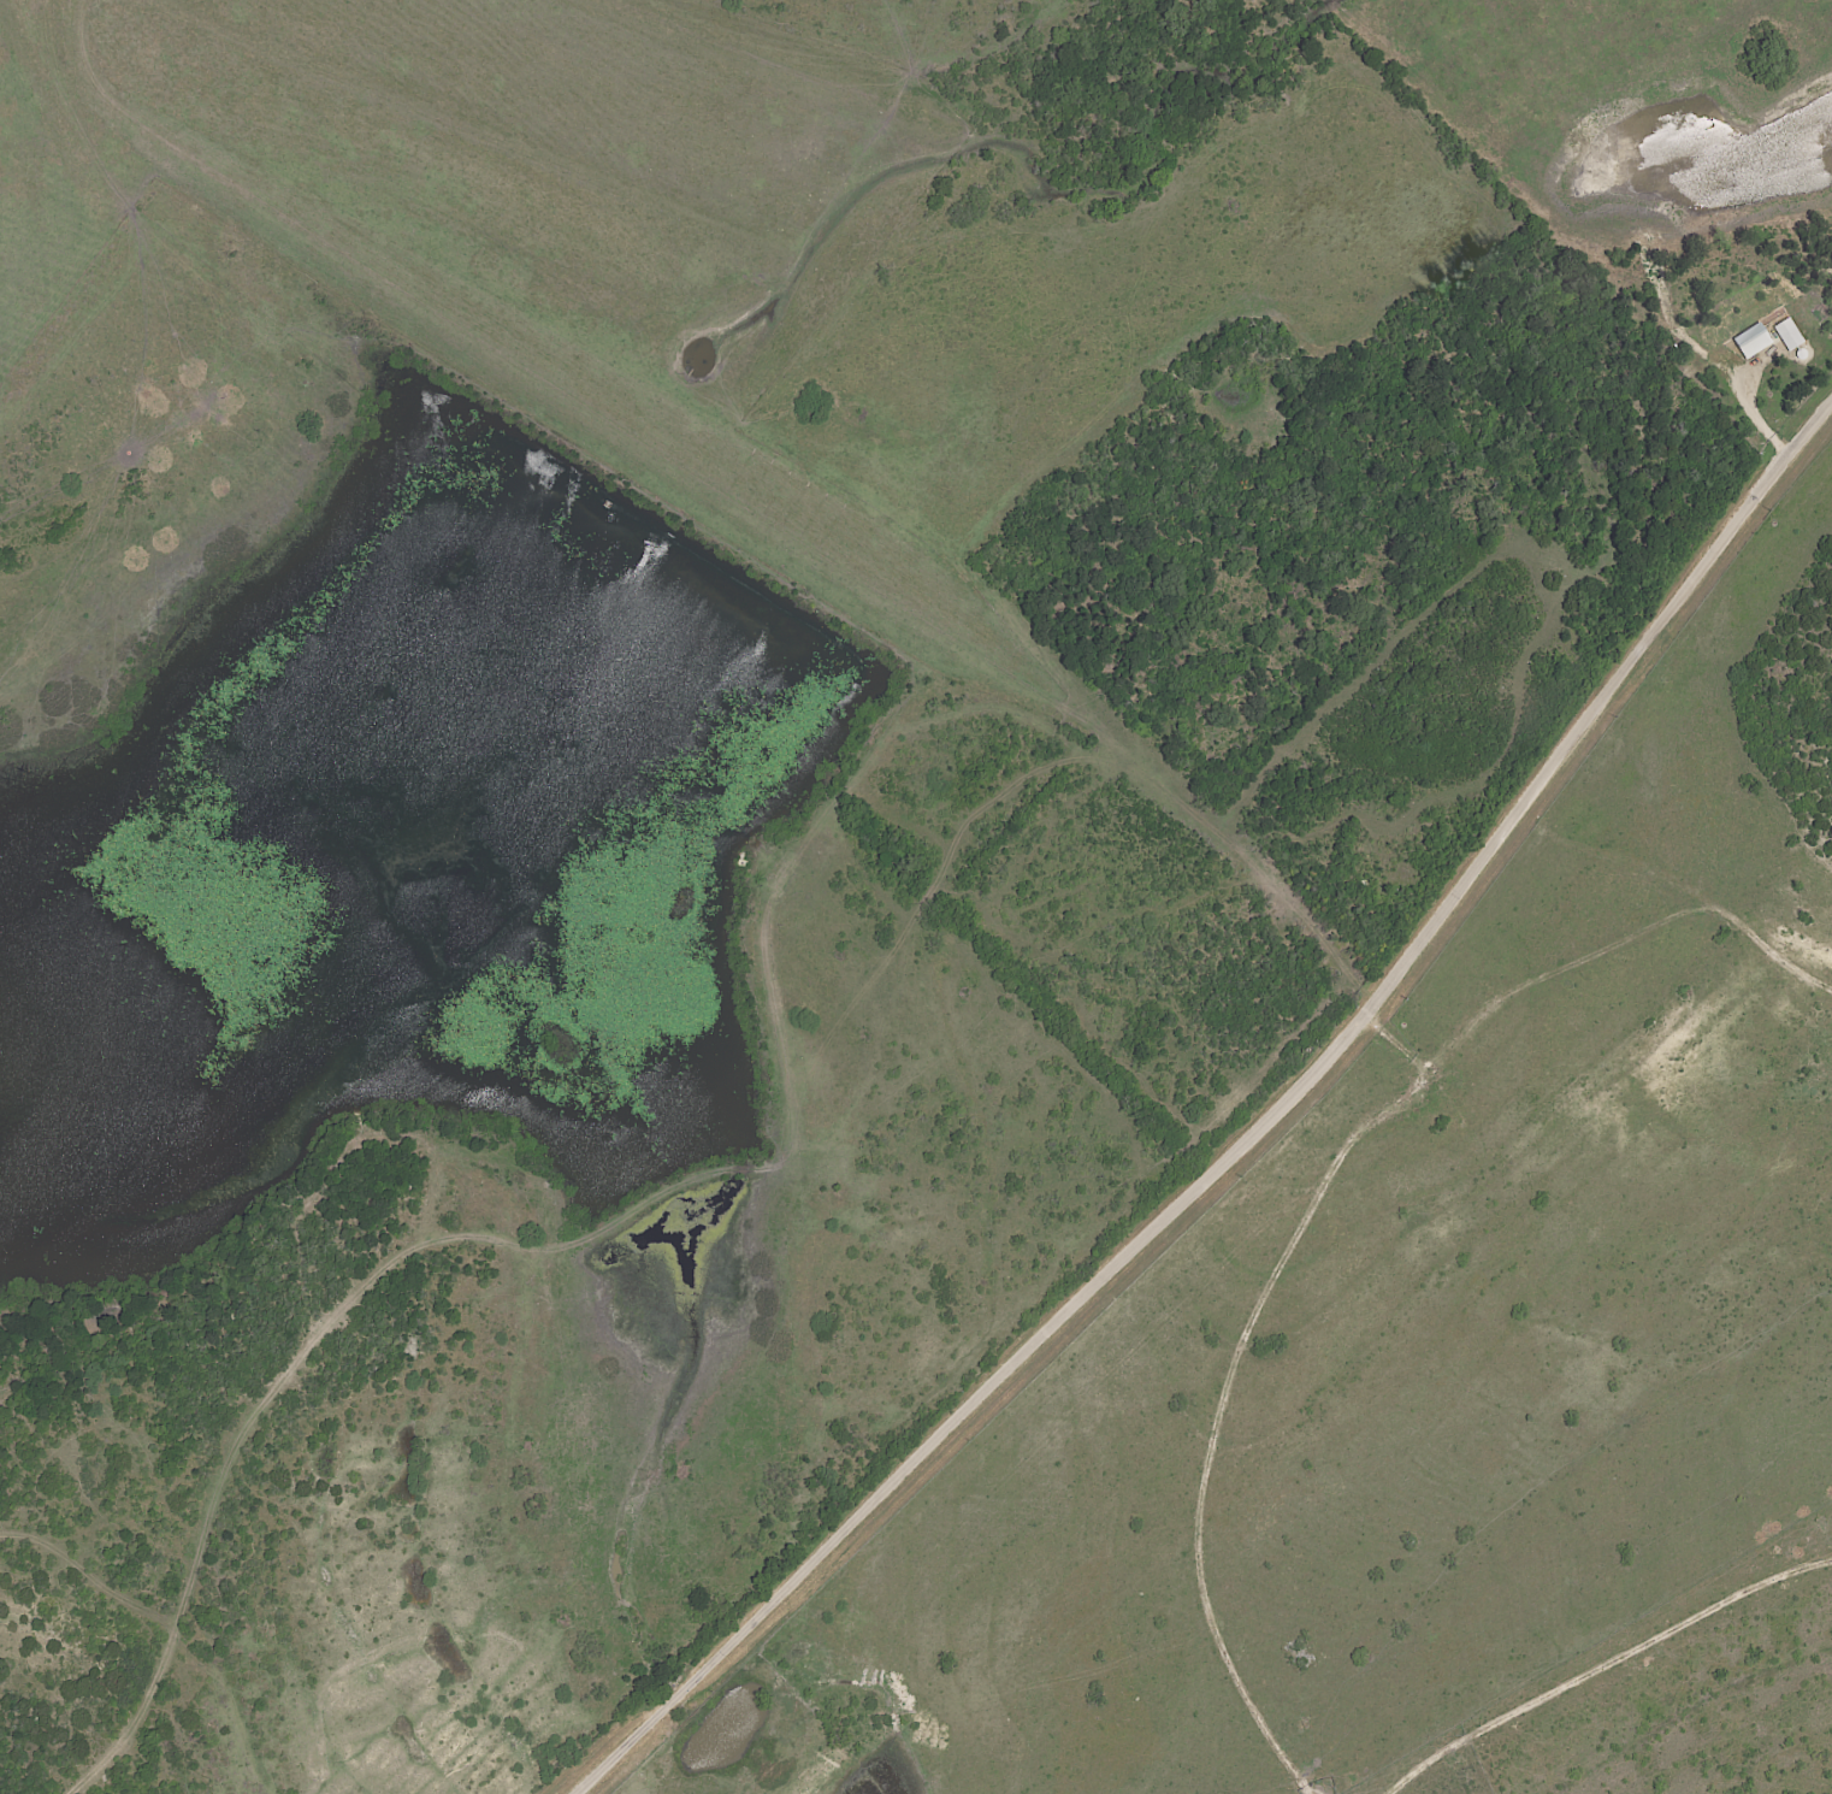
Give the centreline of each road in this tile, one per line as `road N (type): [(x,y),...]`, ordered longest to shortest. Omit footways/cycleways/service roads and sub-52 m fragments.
road 1 (tertiary): [(1831,407),(1308,1088),(569,1793)]

